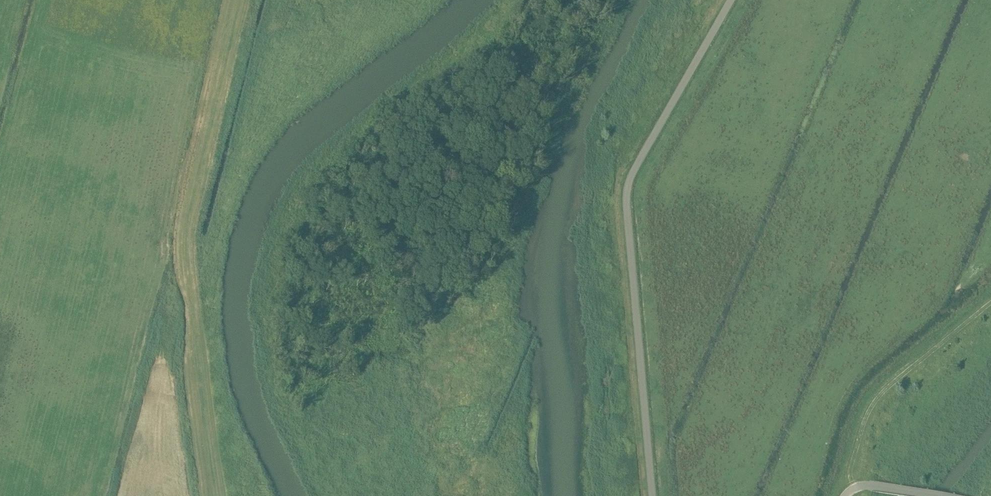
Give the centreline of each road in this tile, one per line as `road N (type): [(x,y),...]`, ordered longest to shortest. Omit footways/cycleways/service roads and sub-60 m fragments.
road 1 (unclassified): [(650,495),(626,198),(731,0)]

